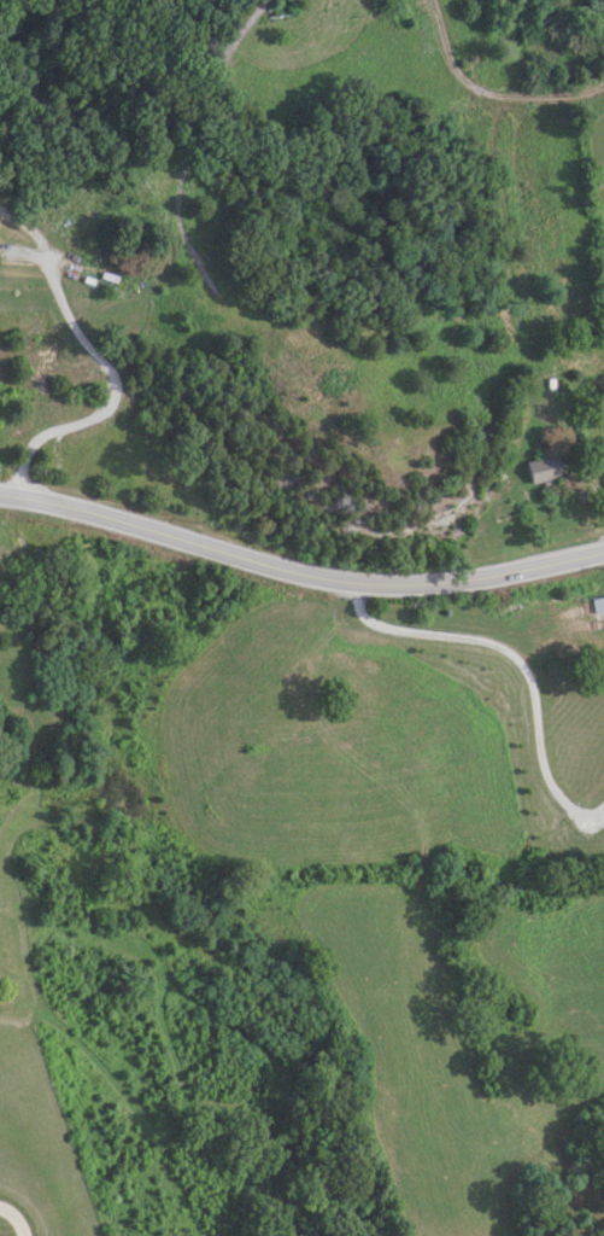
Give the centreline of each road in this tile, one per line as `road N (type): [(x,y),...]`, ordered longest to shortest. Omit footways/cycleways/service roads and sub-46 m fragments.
road 1 (primary): [(0,493),(354,582),(458,579),(603,550)]

